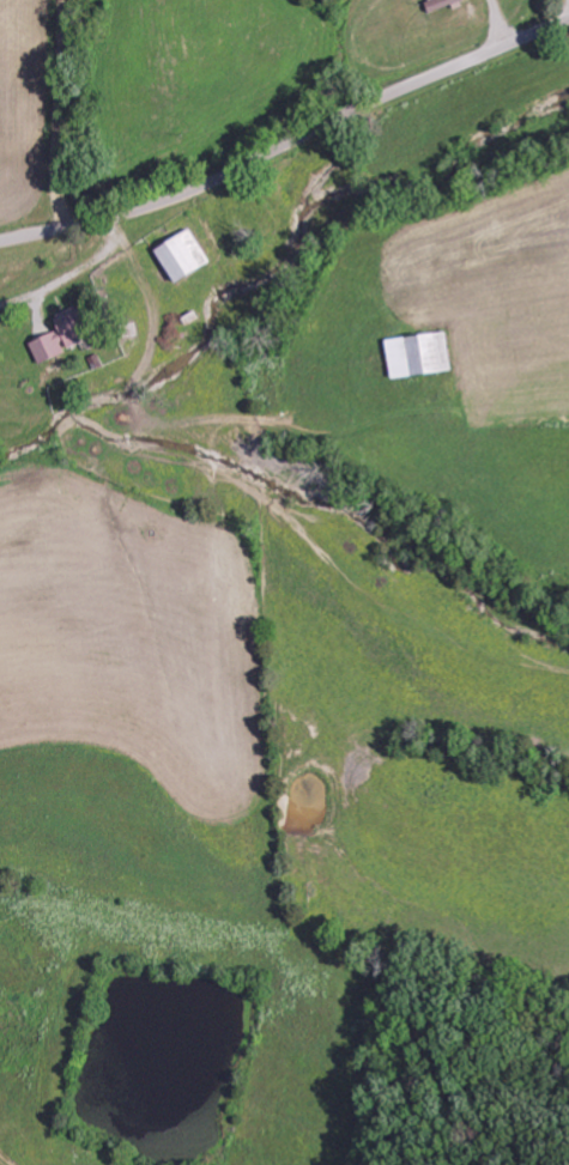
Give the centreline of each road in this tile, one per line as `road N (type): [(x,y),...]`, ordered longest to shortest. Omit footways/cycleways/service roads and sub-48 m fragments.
road 1 (residential): [(0,239),(170,199),(568,18)]

